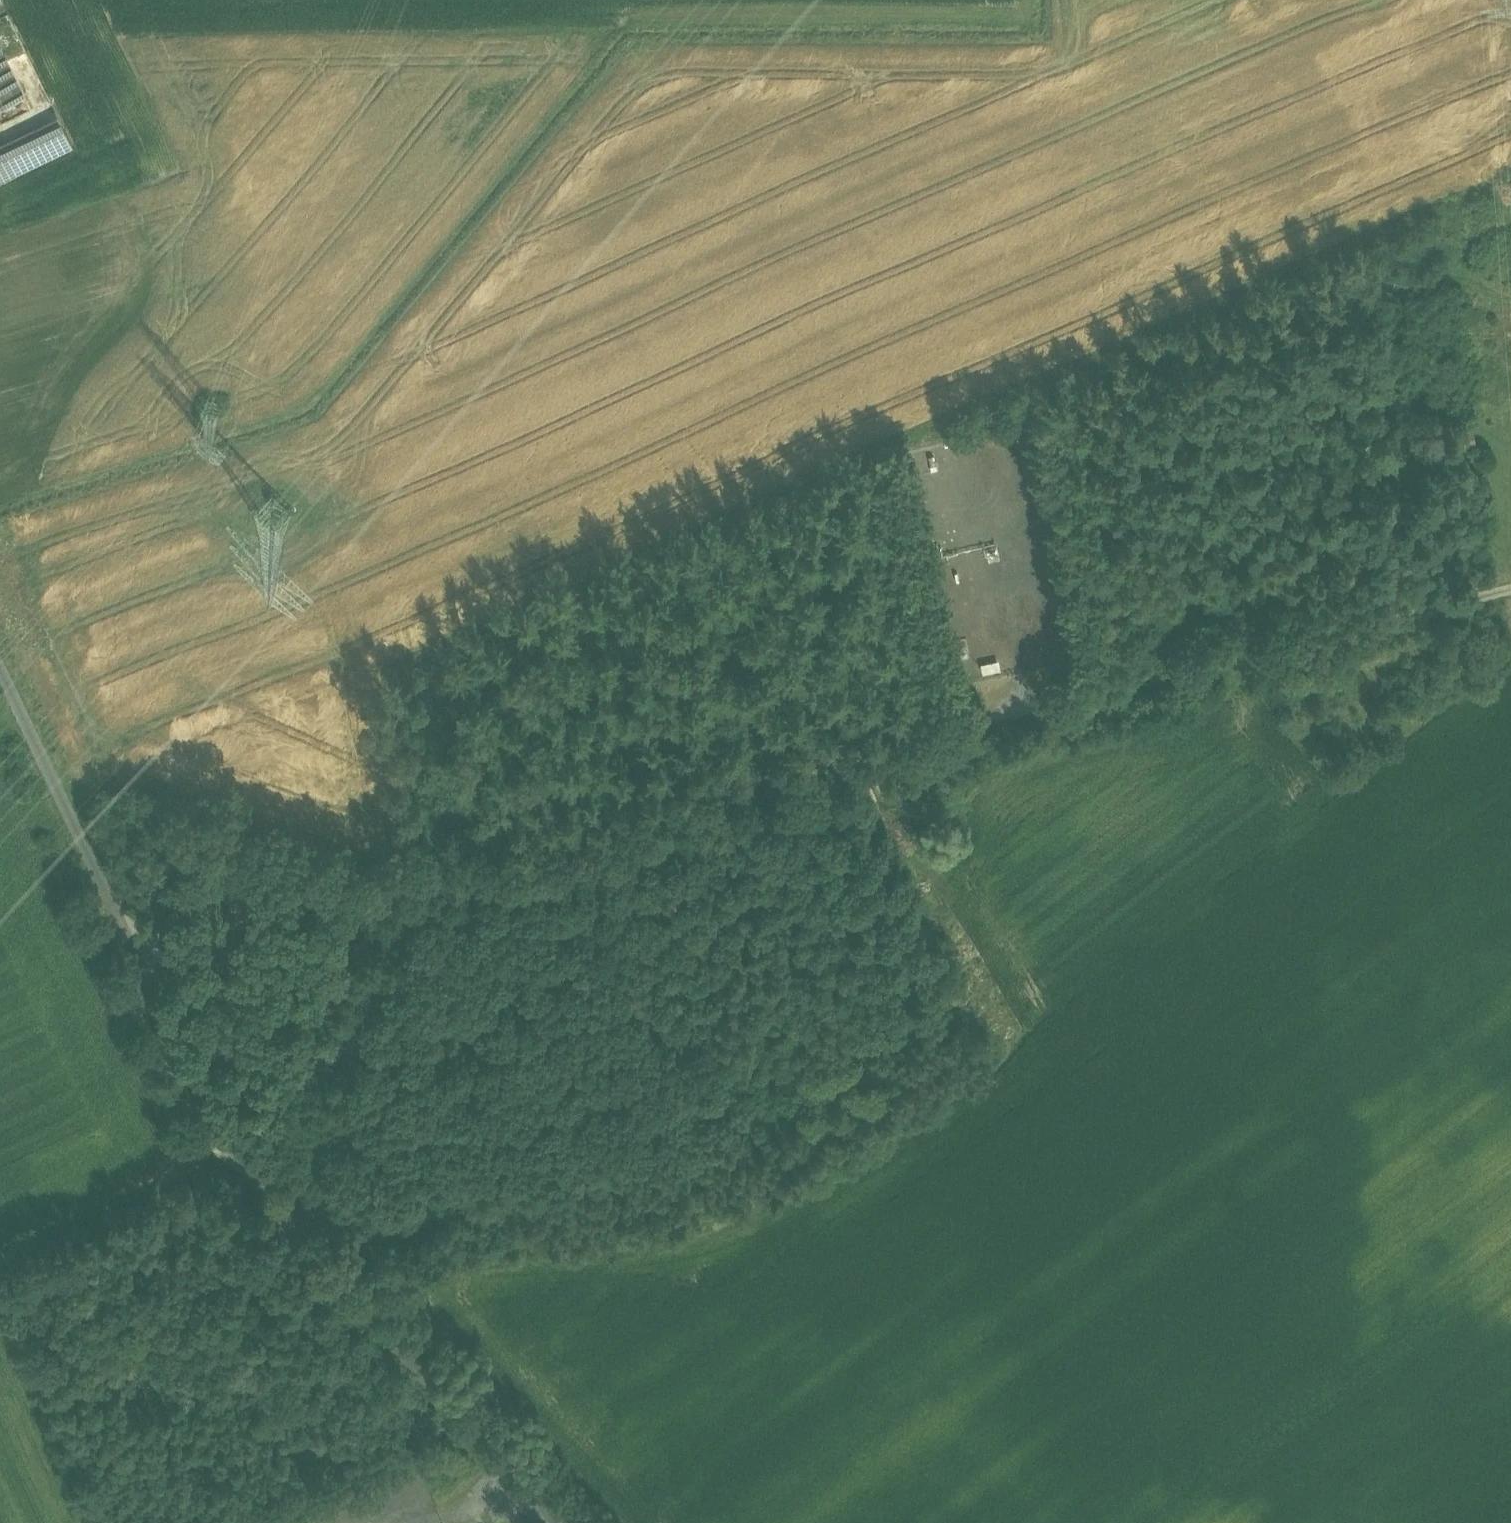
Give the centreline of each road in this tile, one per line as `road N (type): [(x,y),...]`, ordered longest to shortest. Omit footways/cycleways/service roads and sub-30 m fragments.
road 1 (track): [(135,949),(590,816),(1510,587)]
road 2 (unclassified): [(0,672),(135,949),(250,1159),(562,1522)]

